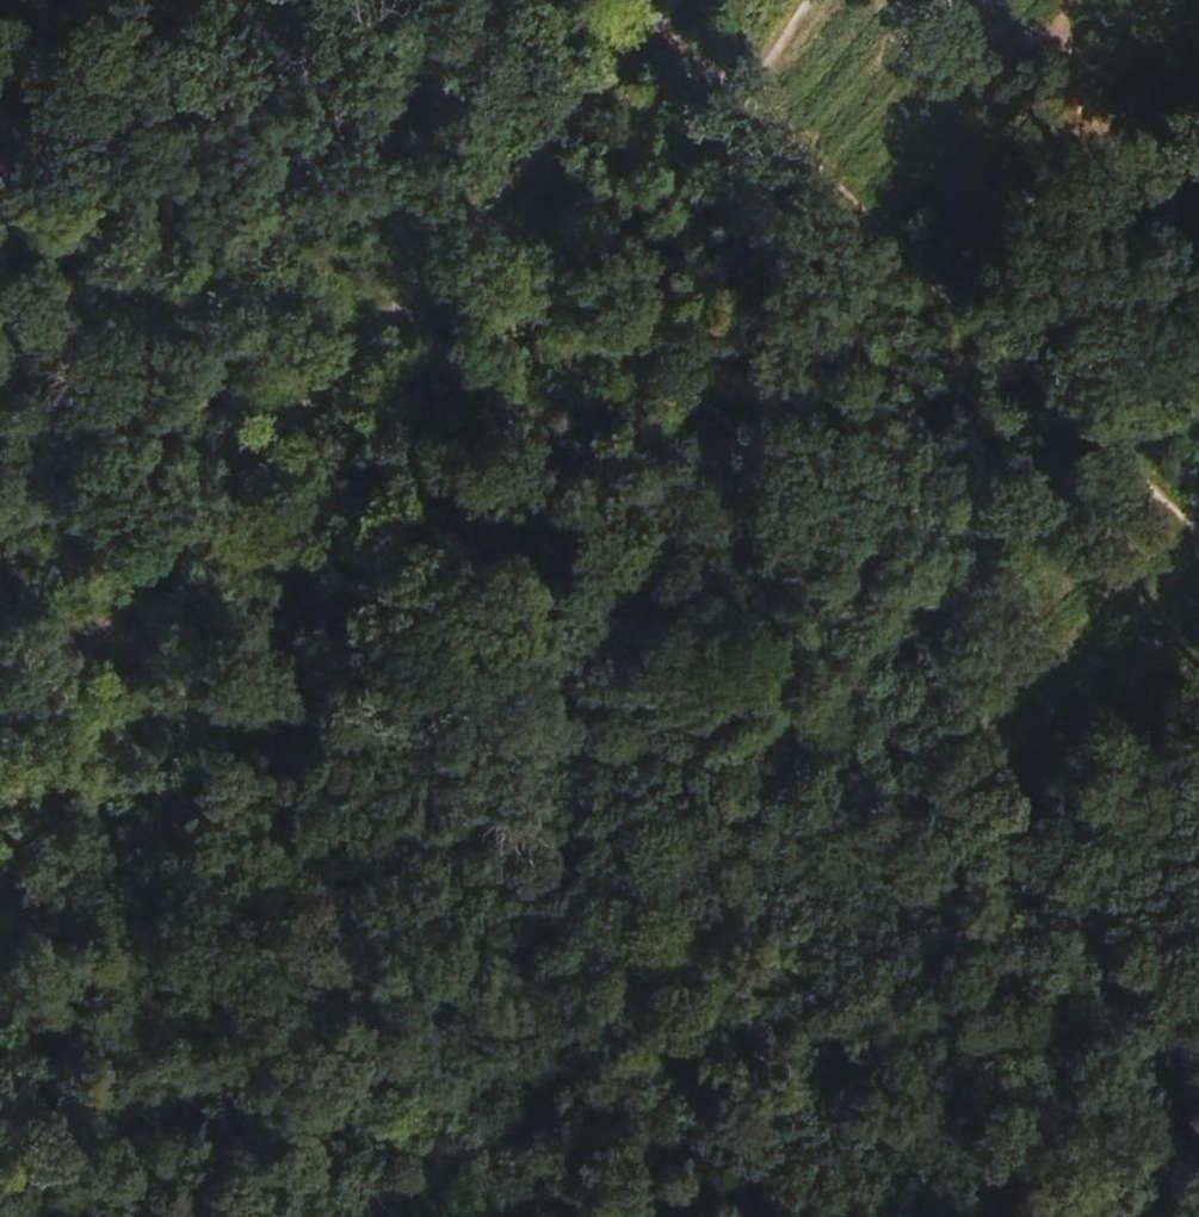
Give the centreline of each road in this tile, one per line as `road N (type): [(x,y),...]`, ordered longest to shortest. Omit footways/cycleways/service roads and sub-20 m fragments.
road 1 (track): [(1198,565),(556,0)]
road 2 (track): [(1051,0),(1198,459)]

